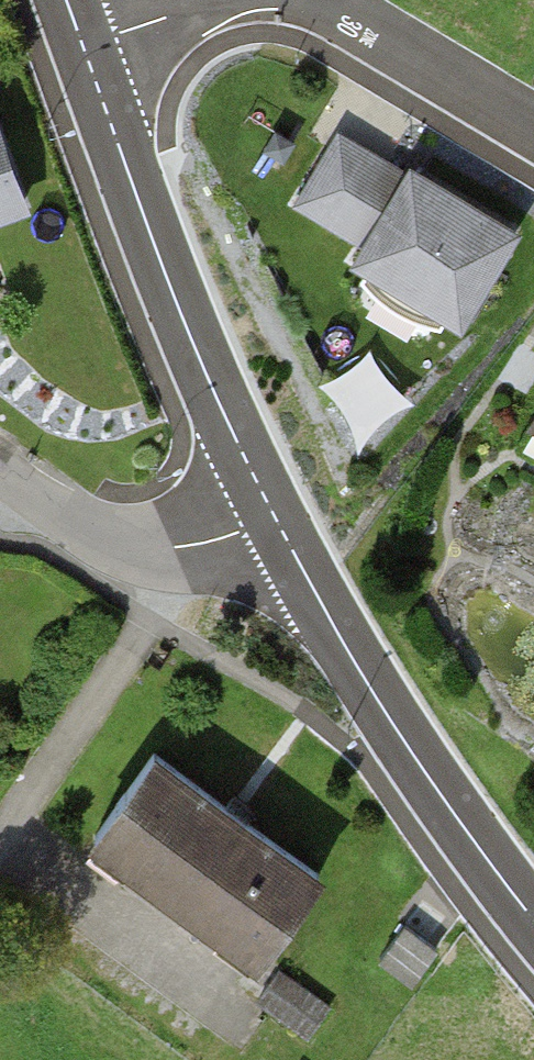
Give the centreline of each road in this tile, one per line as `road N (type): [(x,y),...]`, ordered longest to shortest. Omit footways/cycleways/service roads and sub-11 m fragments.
road 1 (tertiary): [(273,515),(179,310),(83,47)]
road 2 (tertiary): [(533,919),(439,792),(273,515)]
road 3 (residential): [(273,515),(244,532),(163,552),(87,533),(0,472)]
road 4 (residential): [(318,0),(533,130)]
road 5 (residential): [(83,47),(215,0)]

